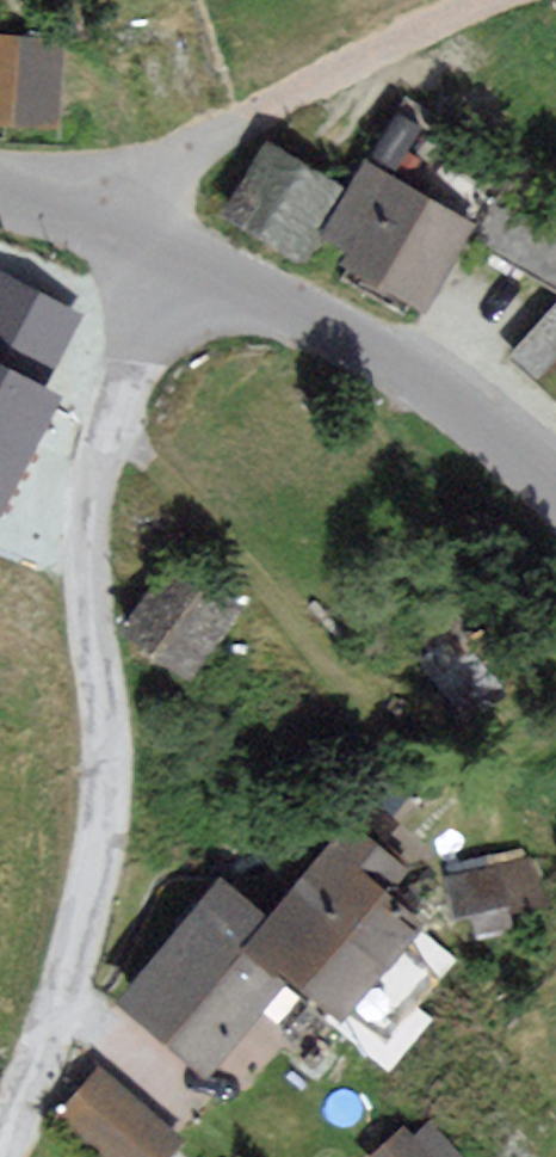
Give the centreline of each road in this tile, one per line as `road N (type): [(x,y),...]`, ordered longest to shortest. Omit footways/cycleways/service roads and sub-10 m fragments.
road 1 (residential): [(138,243),(127,371),(95,495),(90,565),(105,780),(98,844),(84,908),(0,1150)]
road 2 (unclassified): [(555,491),(381,357),(138,243)]
road 3 (residential): [(138,243),(167,175),(200,145),(484,0)]
road 4 (unclassified): [(138,243),(0,191)]

